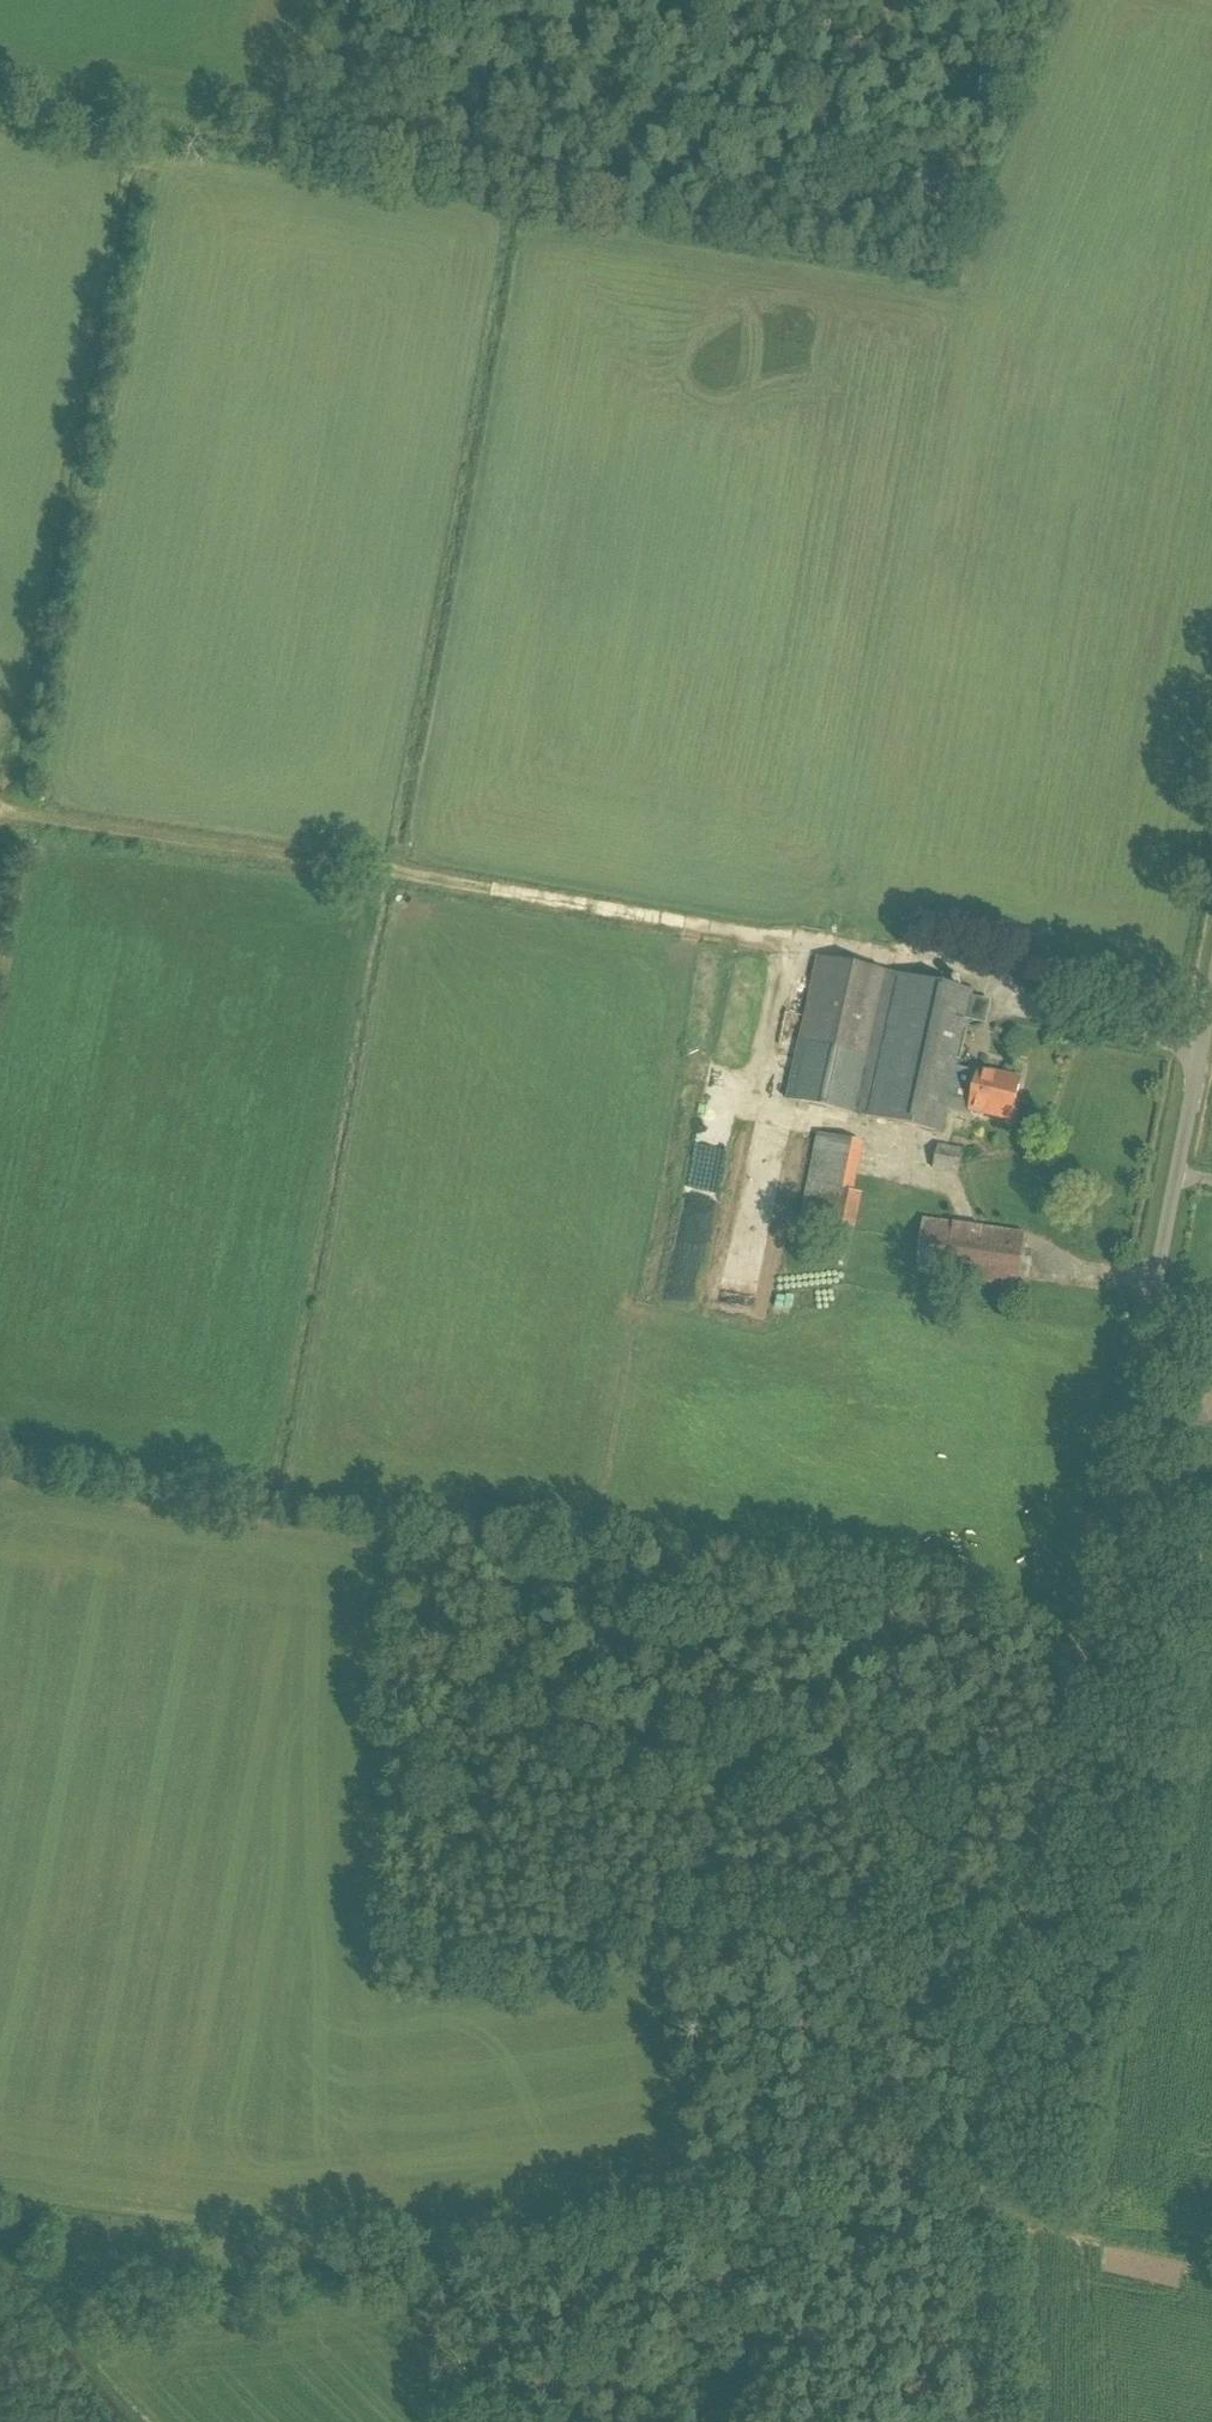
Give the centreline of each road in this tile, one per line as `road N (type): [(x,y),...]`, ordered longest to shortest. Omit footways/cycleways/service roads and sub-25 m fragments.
road 1 (unclassified): [(984,2421),(995,2125),(1019,1964),(1211,998)]

